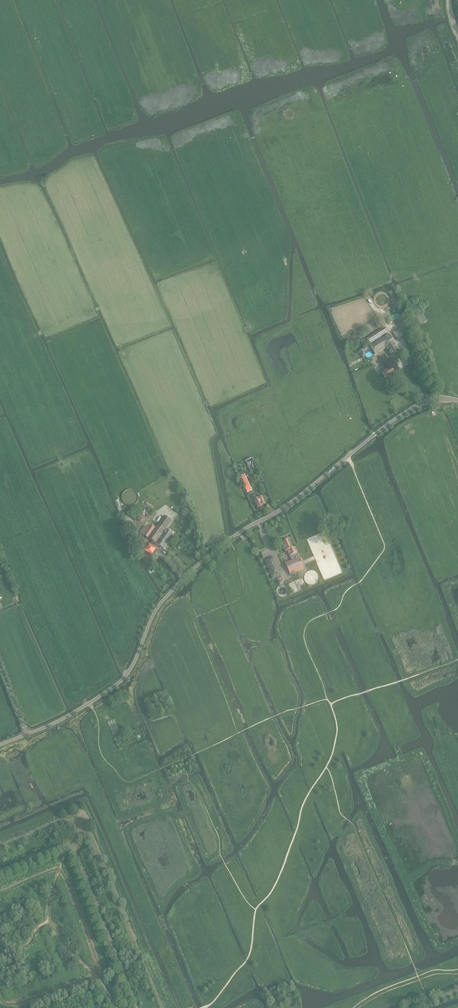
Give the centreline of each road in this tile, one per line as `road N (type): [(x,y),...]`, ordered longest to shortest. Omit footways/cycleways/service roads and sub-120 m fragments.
road 1 (unclassified): [(0,745),(65,718),(122,680),(162,603),(232,538),(303,494),(412,409),(457,401)]

